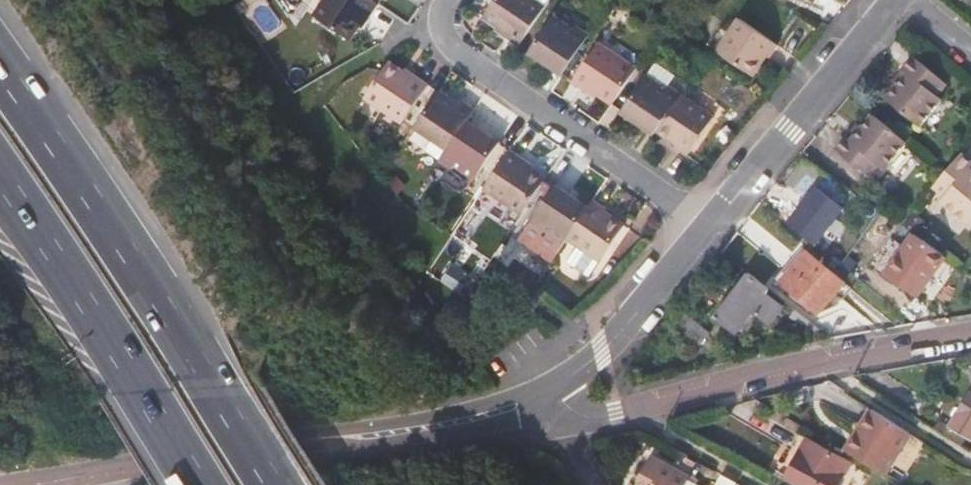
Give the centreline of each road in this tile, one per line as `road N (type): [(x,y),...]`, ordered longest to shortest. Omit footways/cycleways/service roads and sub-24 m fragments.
road 1 (residential): [(19,484),(440,426),(547,400)]
road 2 (motorway): [(278,484),(0,68)]
road 3 (unclassified): [(970,342),(743,383),(580,423)]
road 4 (residential): [(455,0),(447,12),(449,47),(666,196),(702,234)]
road 5 (motorway): [(0,179),(199,484)]
road 6 (residential): [(897,3),(702,234)]
road 7 (residential): [(702,234),(609,345),(547,400)]

